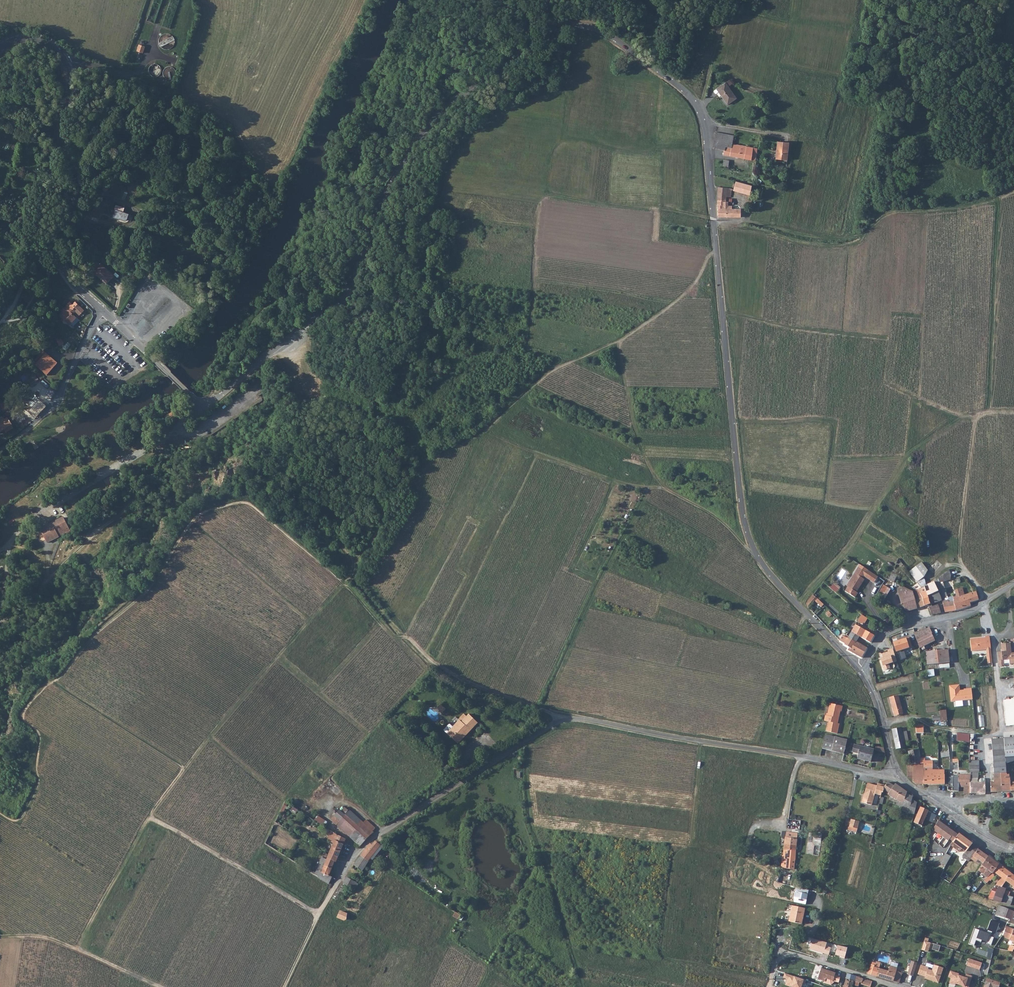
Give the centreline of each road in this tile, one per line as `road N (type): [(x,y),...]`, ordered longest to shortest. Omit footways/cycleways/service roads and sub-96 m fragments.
road 1 (tertiary): [(0,48),(41,41),(69,69),(63,140),(78,187),(59,247),(68,278),(204,403),(343,304),(354,262),(374,244),(384,197),(425,130),(445,107),(554,32),(579,25),(603,31),(699,108)]
road 2 (residential): [(898,774),(563,719),(369,842),(318,915)]
road 3 (tertiary): [(699,108),(746,528),(766,569),(860,670)]
road 4 (track): [(546,195),(821,239),(868,230),(889,215),(988,204),(1013,191)]
road 5 (track): [(65,681),(67,690),(184,768),(75,949)]
road 6 (track): [(723,311),(887,340),(882,382),(962,417),(1013,413)]
road 7 (track): [(699,742),(687,848),(671,857),(660,959),(771,977)]
road 8 (track): [(530,317),(536,220),(551,151),(562,139),(630,152),(708,149)]
road 9 (track): [(756,555),(705,510),(662,488),(606,480),(485,432)]
road 10 (track): [(485,432),(556,369),(617,343),(682,297),(716,249)]
road 11 (track): [(151,815),(318,915),(283,986)]
road 12 (track): [(0,621),(135,514),(172,443),(171,430)]
road 13 (track): [(563,719),(428,661),(408,638),(394,638),(344,584)]
road 14 (track): [(582,986),(529,816),(529,741)]
road 15 (track): [(544,712),(649,488)]
road 16 (track): [(184,768),(344,584)]
road 17 (track): [(275,659),(367,734),(306,807),(283,799)]
road 18 (track): [(995,199),(986,413)]
road 19 (track): [(326,901),(393,943),(458,948),(516,986)]
road 20 (track): [(184,421),(17,537)]
road 21 (track): [(858,0),(824,144),(785,136)]
road 22 (track): [(733,423),(836,421),(829,503)]
road 23 (track): [(208,737),(283,799),(246,873)]
road 24 (track): [(0,938),(61,943),(162,986)]
road 25 (track): [(962,417),(906,457),(854,542)]
road 26 (residential): [(949,913),(875,887),(851,973)]
road 27 (track): [(662,488),(636,434),(617,343)]
road 28 (track): [(975,415),(959,565)]
road 29 (track): [(309,622),(194,525)]
road 30 (unclassified): [(984,604),(891,632),(860,670)]
road 31 (track): [(729,16),(853,28)]

